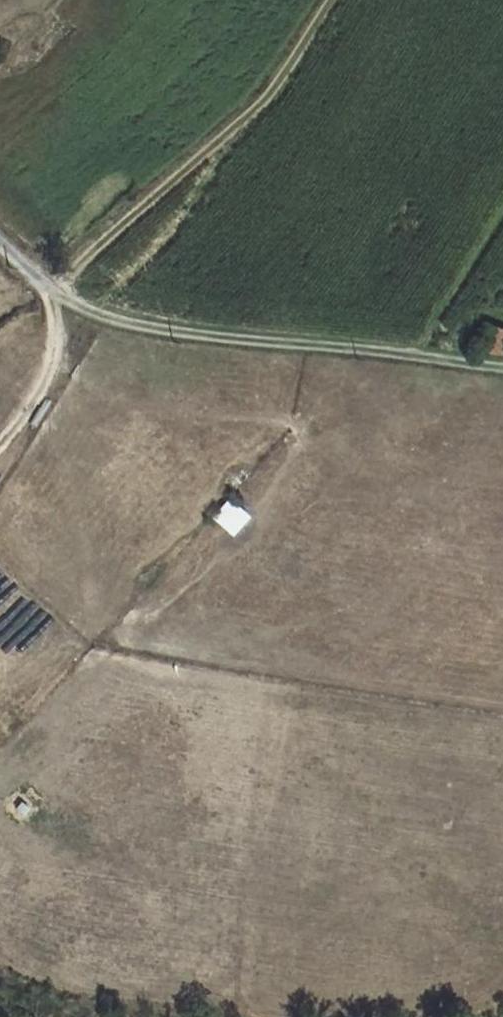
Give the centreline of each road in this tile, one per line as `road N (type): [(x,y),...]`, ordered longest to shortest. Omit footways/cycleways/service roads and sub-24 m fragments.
road 1 (track): [(40,279),(121,322),(502,368)]

